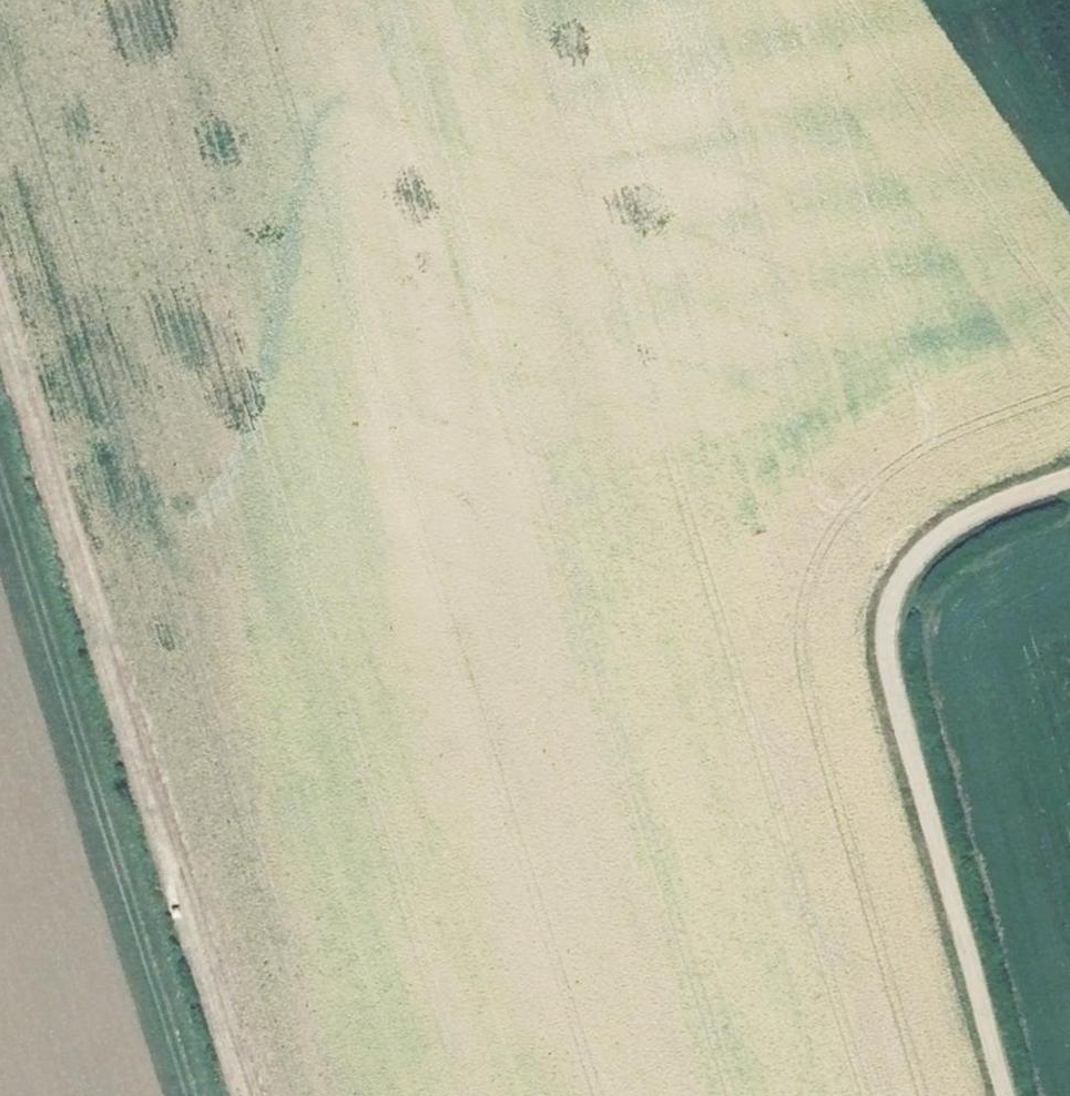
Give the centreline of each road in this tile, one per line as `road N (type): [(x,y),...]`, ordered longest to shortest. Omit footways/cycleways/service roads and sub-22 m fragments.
road 1 (track): [(1005,1095),(890,685),(886,628),(922,555),(962,526),(1069,487)]

